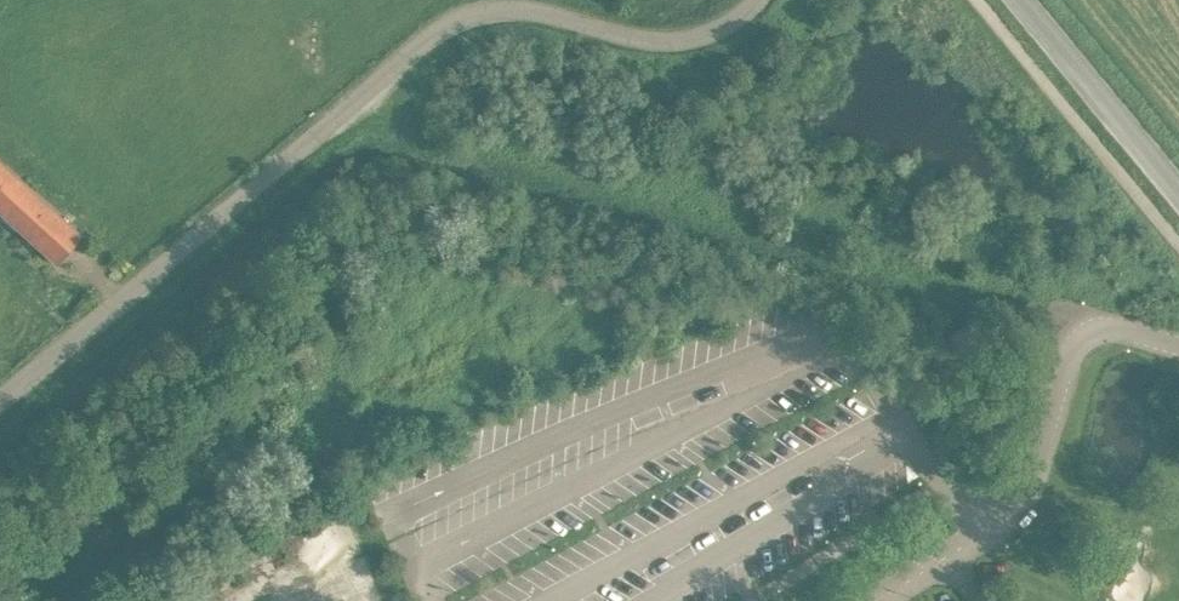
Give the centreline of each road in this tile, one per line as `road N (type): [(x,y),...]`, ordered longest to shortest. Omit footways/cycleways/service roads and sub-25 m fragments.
road 1 (unclassified): [(0,398),(429,34),(480,12),(512,10),(670,42),(709,35),(759,0)]
road 2 (track): [(1091,337),(1029,296),(333,116)]
road 3 (tertiary): [(1178,192),(1021,0)]

